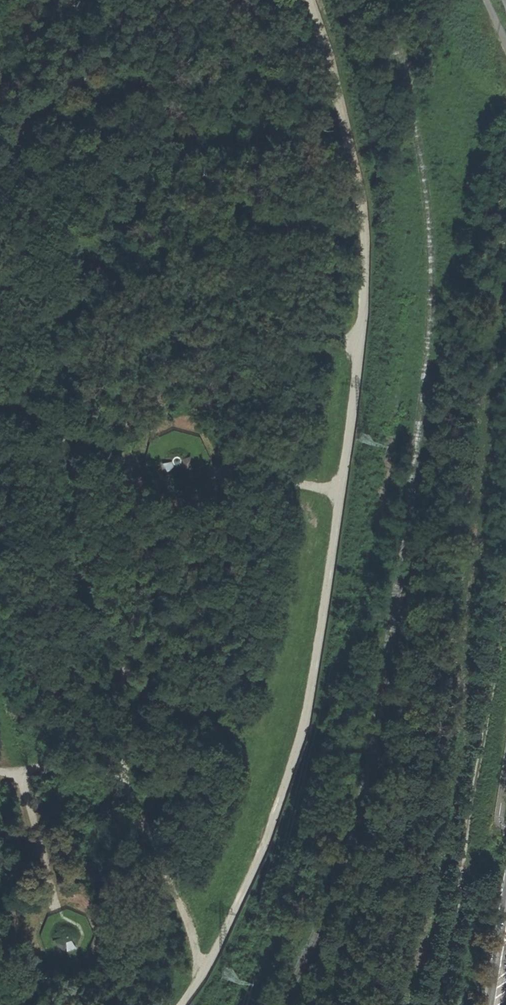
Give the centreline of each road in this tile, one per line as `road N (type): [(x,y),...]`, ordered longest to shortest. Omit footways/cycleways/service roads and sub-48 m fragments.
road 1 (track): [(186,1004),(227,945),(310,716),(358,395),(366,202),(317,0)]

